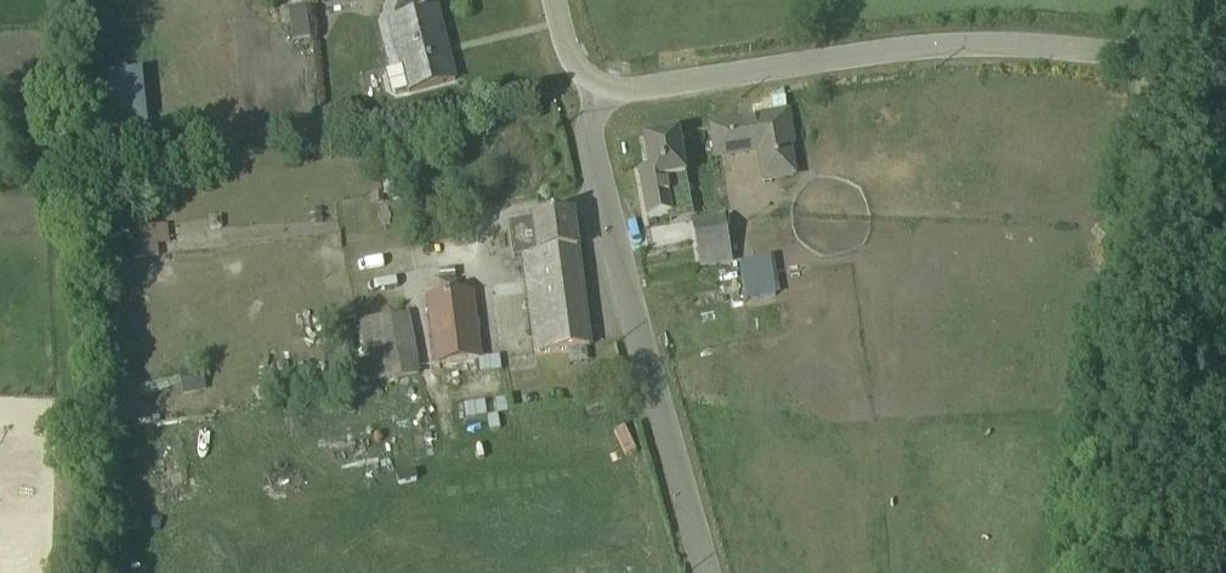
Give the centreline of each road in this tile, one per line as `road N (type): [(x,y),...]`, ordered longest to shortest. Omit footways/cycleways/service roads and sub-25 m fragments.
road 1 (unclassified): [(605,94),(635,96),(939,52),(1045,55),(1225,76)]
road 2 (unclassified): [(605,94),(595,120),(615,258),(701,572)]

